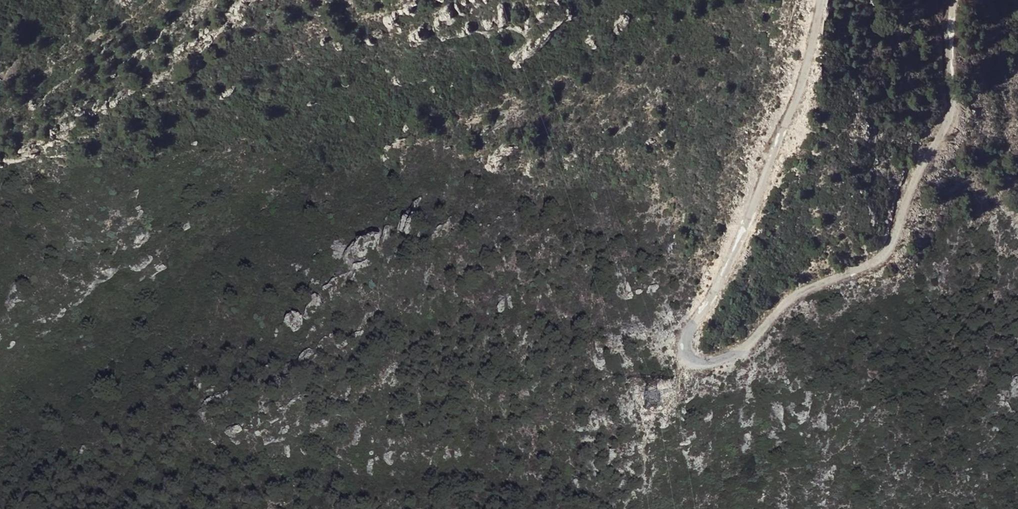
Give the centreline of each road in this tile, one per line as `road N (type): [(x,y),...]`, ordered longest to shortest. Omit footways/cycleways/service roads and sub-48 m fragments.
road 1 (track): [(955,0),(950,120),(891,245),(860,269),(798,295),(742,349),(721,361),(693,362),(687,338),(732,259),(798,96),(819,0)]

